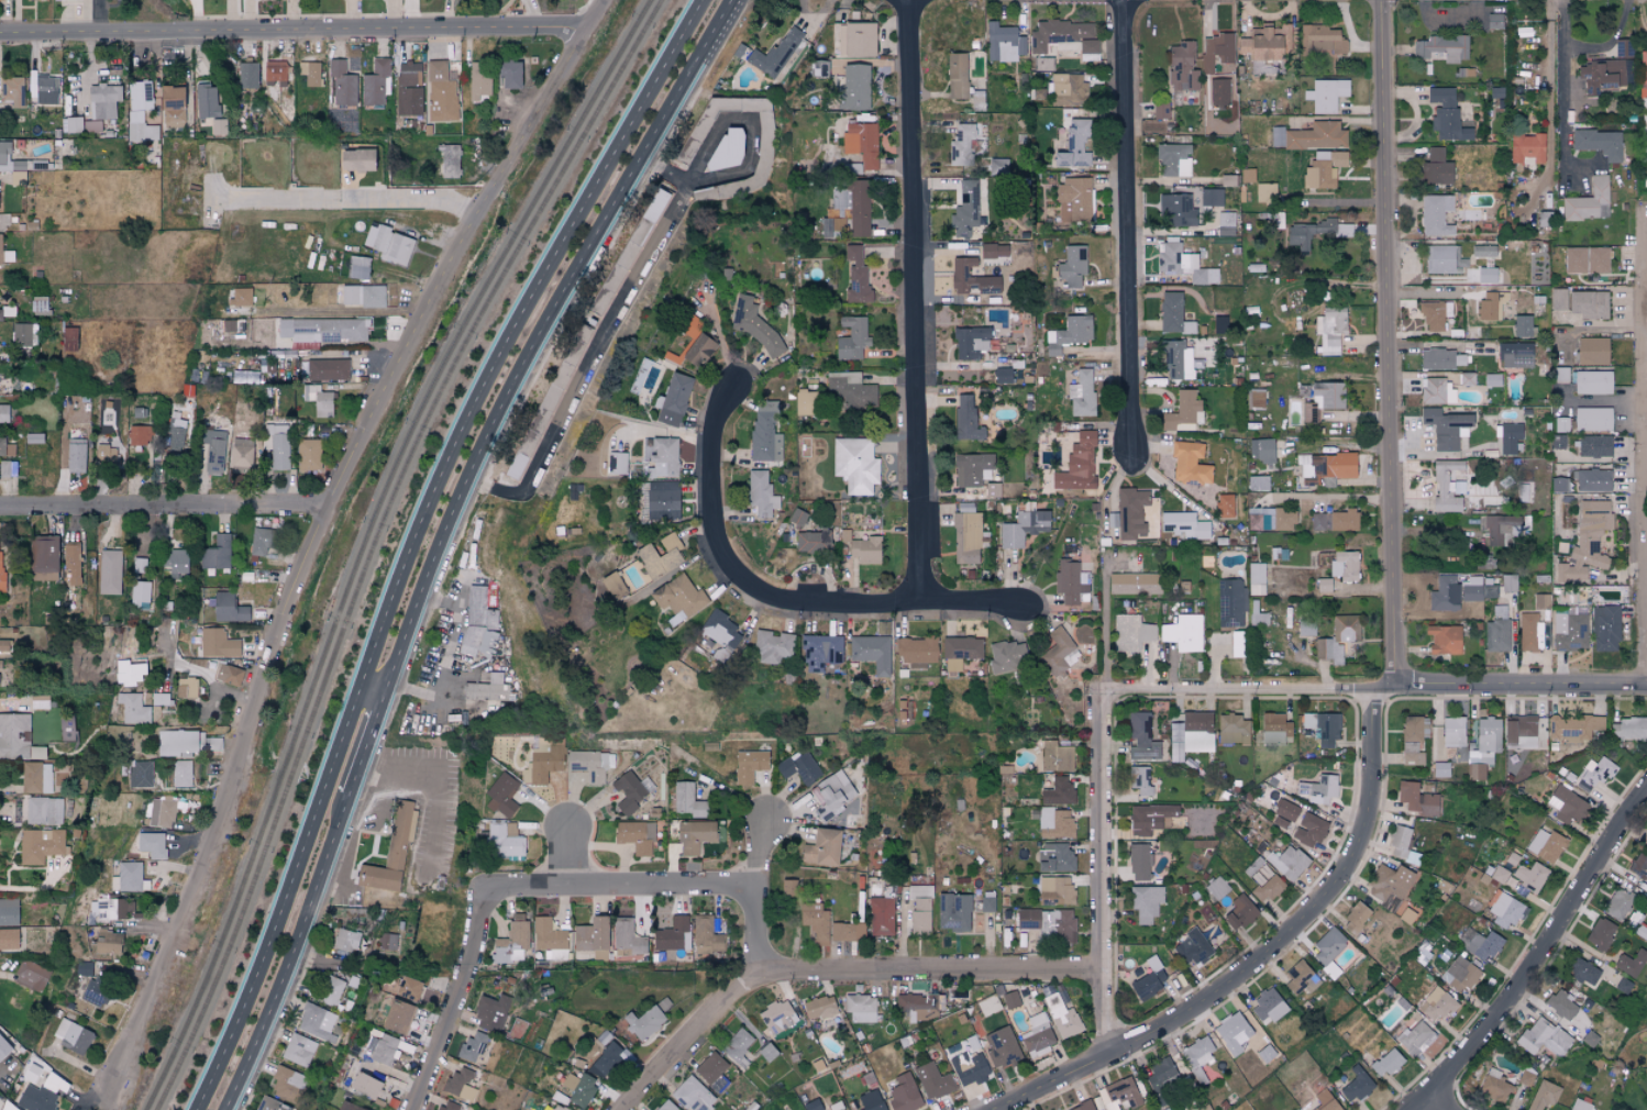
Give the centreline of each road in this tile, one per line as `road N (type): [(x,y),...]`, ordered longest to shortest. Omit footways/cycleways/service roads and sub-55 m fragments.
road 1 (secondary): [(703,0),(442,471),(269,944),(196,1109)]
road 2 (tertiary): [(104,1109),(185,933),(290,620),(409,345),(605,0)]
road 3 (secondary): [(385,692),(483,442),(734,0)]
road 4 (residential): [(1401,686),(1385,0)]
road 5 (residential): [(1001,1109),(1151,1037),(1243,977),(1325,899),(1368,819),(1375,687)]
road 6 (residential): [(924,606),(913,0)]
road 7 (tertiary): [(0,32),(589,27)]
road 8 (residential): [(625,1109),(759,967),(1107,969)]
road 9 (residential): [(734,390),(716,443),(719,536),(755,589),(800,607),(1032,603)]
road 10 (residential): [(1645,686),(1646,200)]
road 11 (residential): [(1135,448),(1127,0)]
road 12 (residential): [(1412,1109),(1526,986),(1646,788)]
road 13 (residential): [(1108,1059),(1108,689)]
road 14 (secondary): [(225,1109),(352,787)]
road 15 (residential): [(0,508),(334,511)]
road 16 (residential): [(485,879),(761,879)]
road 17 (residential): [(1375,687),(1646,686)]
road 18 (residential): [(1108,689),(1375,687)]
road 19 (residential): [(416,1109),(485,933),(485,879)]
road 20 (residential): [(1561,0),(1562,165)]
road 21 (residential): [(759,967),(771,813)]
road 22 (residential): [(480,220),(436,198),(341,199)]
road 23 (residential): [(341,199),(220,200)]

